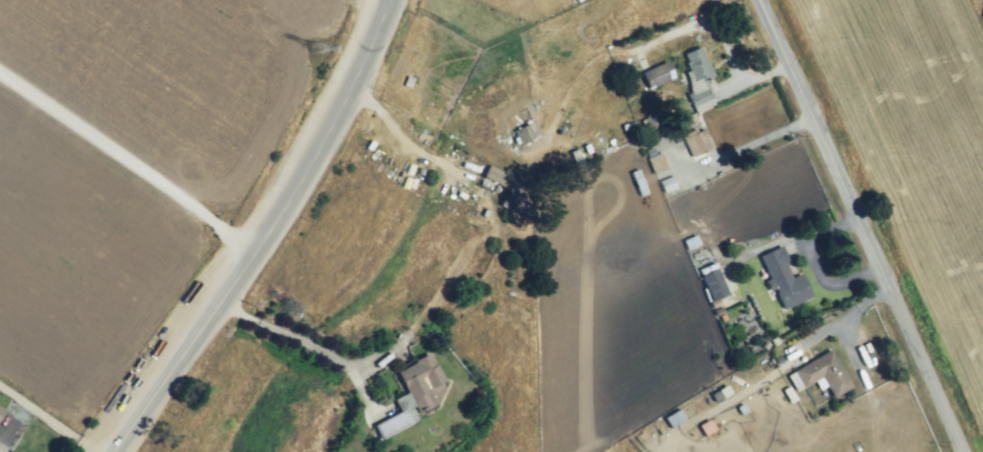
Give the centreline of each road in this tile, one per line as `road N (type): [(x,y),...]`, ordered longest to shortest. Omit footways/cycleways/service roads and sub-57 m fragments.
road 1 (tertiary): [(113,451),(303,187),(395,0)]
road 2 (tertiary): [(763,0),(968,451)]

